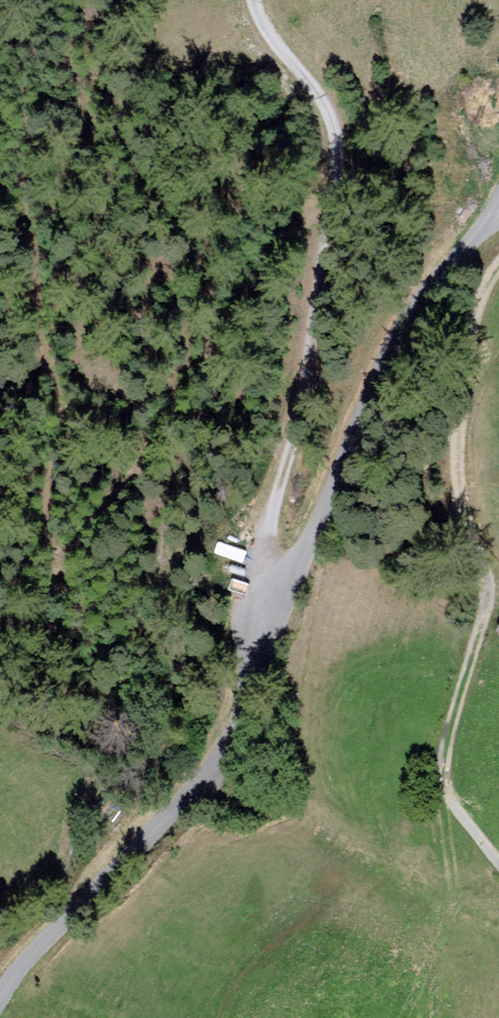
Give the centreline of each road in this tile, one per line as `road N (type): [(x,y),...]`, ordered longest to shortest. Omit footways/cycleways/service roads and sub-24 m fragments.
road 1 (unclassified): [(4,1017),(79,926),(197,819),(236,761),(391,378),(498,217)]
road 2 (track): [(304,591),(274,550),(276,528),(322,367),(344,207),(332,124),(304,84),(267,0)]
road 3 (track): [(498,843),(447,779),(452,723),(498,598)]
road 4 (track): [(498,560),(468,499),(470,391)]
road 5 (track): [(470,391),(487,285),(498,268)]

